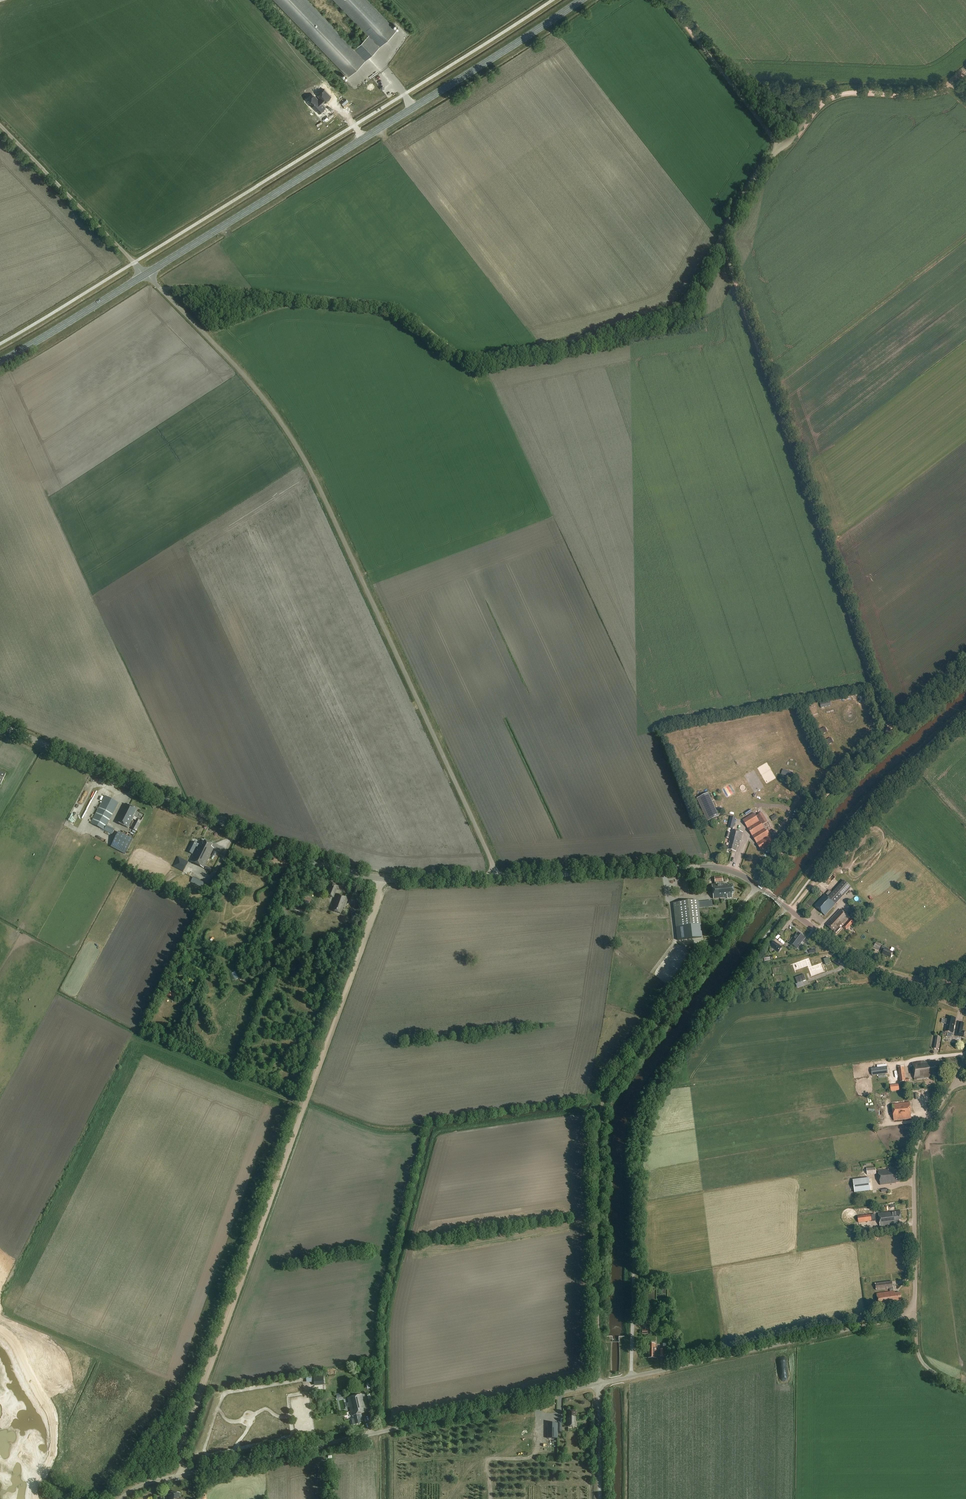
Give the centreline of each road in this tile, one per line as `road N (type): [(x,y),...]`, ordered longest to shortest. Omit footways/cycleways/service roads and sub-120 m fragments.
road 1 (track): [(888,734),(821,802),(605,1096),(596,1142),(599,1384)]
road 2 (unclassified): [(494,876),(311,472),(266,402),(145,274)]
road 3 (track): [(184,1474),(184,1435),(380,879)]
road 4 (track): [(164,293),(179,287),(375,302),(409,313),(471,357),(556,346),(679,311),(720,237)]
road 5 (tertiary): [(494,876),(380,879),(331,868),(0,724)]
road 6 (track): [(720,237),(888,734)]
road 7 (primary): [(145,274),(581,0)]
road 8 (tertiary): [(120,1498),(151,1481),(599,1384)]
road 9 (tertiary): [(896,978),(730,869),(494,876)]
road 10 (tertiary): [(599,1384),(915,1313)]
road 11 (tertiary): [(915,1313),(914,1157),(951,1087)]
road 12 (track): [(780,146),(838,94),(932,92),(965,70)]
road 13 (unclassified): [(145,274),(0,125)]
road 14 (track): [(665,0),(780,146)]
road 15 (primary): [(0,360),(145,274)]
road 16 (track): [(626,1378),(626,1498)]

